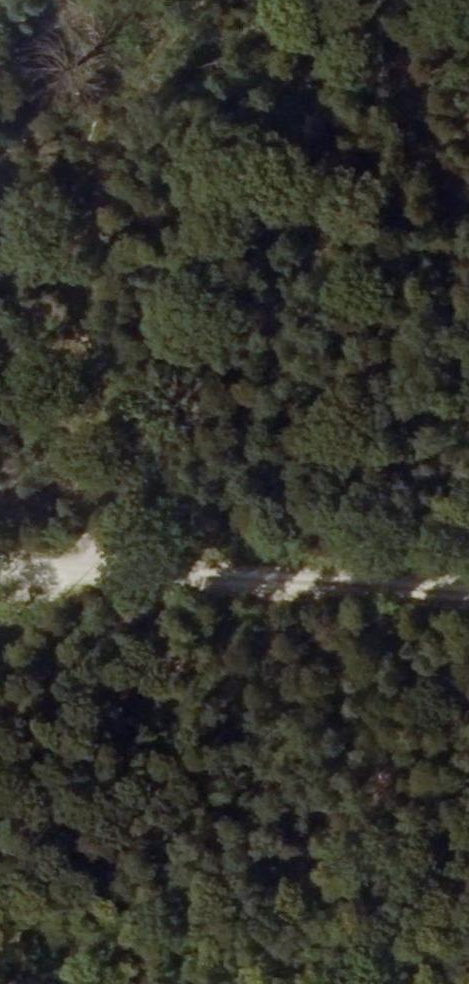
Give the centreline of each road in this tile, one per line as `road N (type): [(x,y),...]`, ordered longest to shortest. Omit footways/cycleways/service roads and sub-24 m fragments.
road 1 (track): [(468,592),(0,563)]

